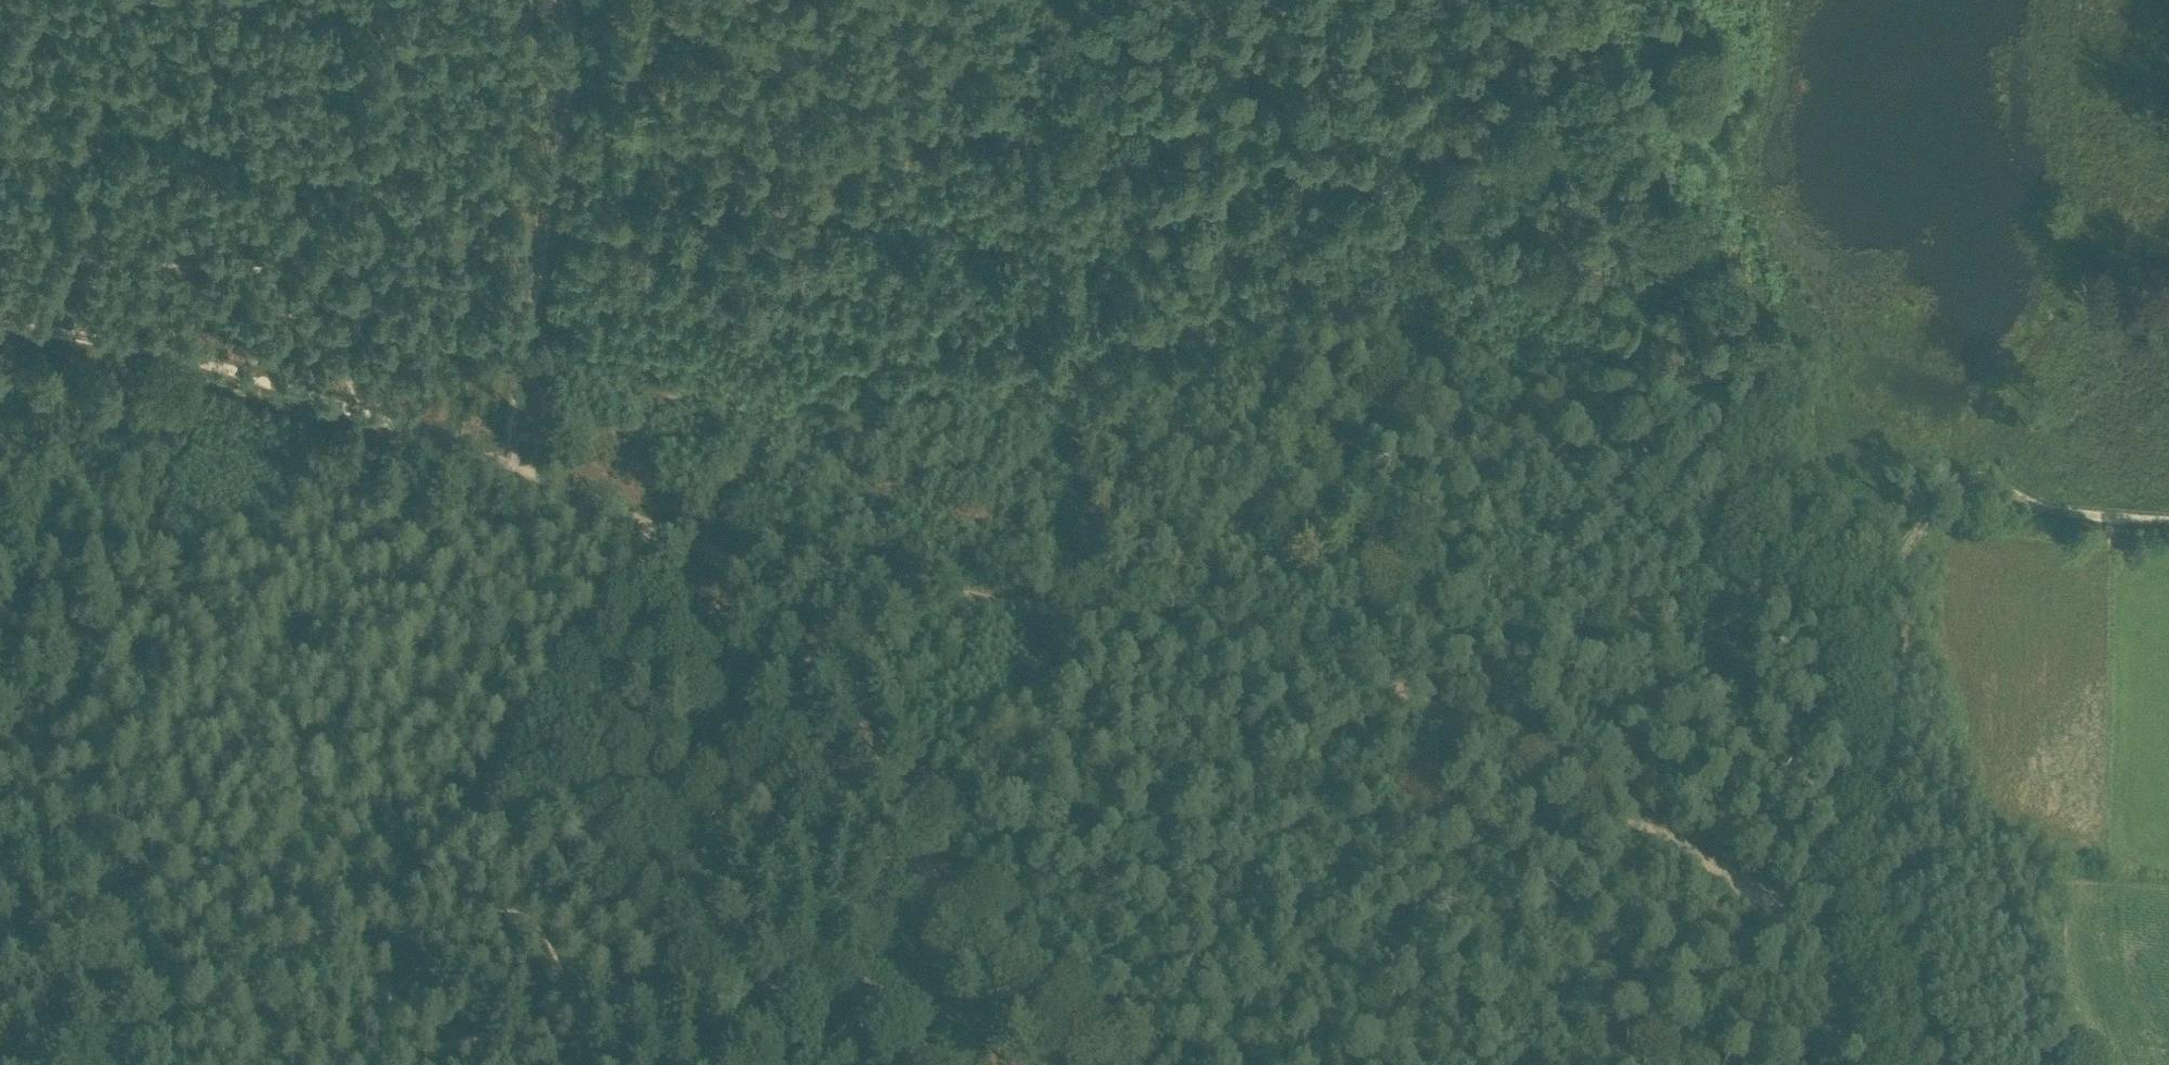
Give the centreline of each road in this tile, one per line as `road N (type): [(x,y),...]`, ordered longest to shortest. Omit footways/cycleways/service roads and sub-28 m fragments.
road 1 (track): [(1828,949),(1798,918),(1381,676),(1177,614),(709,540),(647,517)]
road 2 (track): [(647,517),(459,830),(304,915),(94,1064)]
road 3 (track): [(1828,949),(1829,647),(1949,511),(1992,488),(2049,513),(2168,525)]
road 4 (track): [(1063,1064),(956,942),(783,649),(709,540)]
road 5 (track): [(503,458),(582,34),(569,0)]
road 6 (track): [(383,423),(0,318)]
road 7 (track): [(647,517),(503,458)]
road 8 (track): [(503,458),(383,423)]

